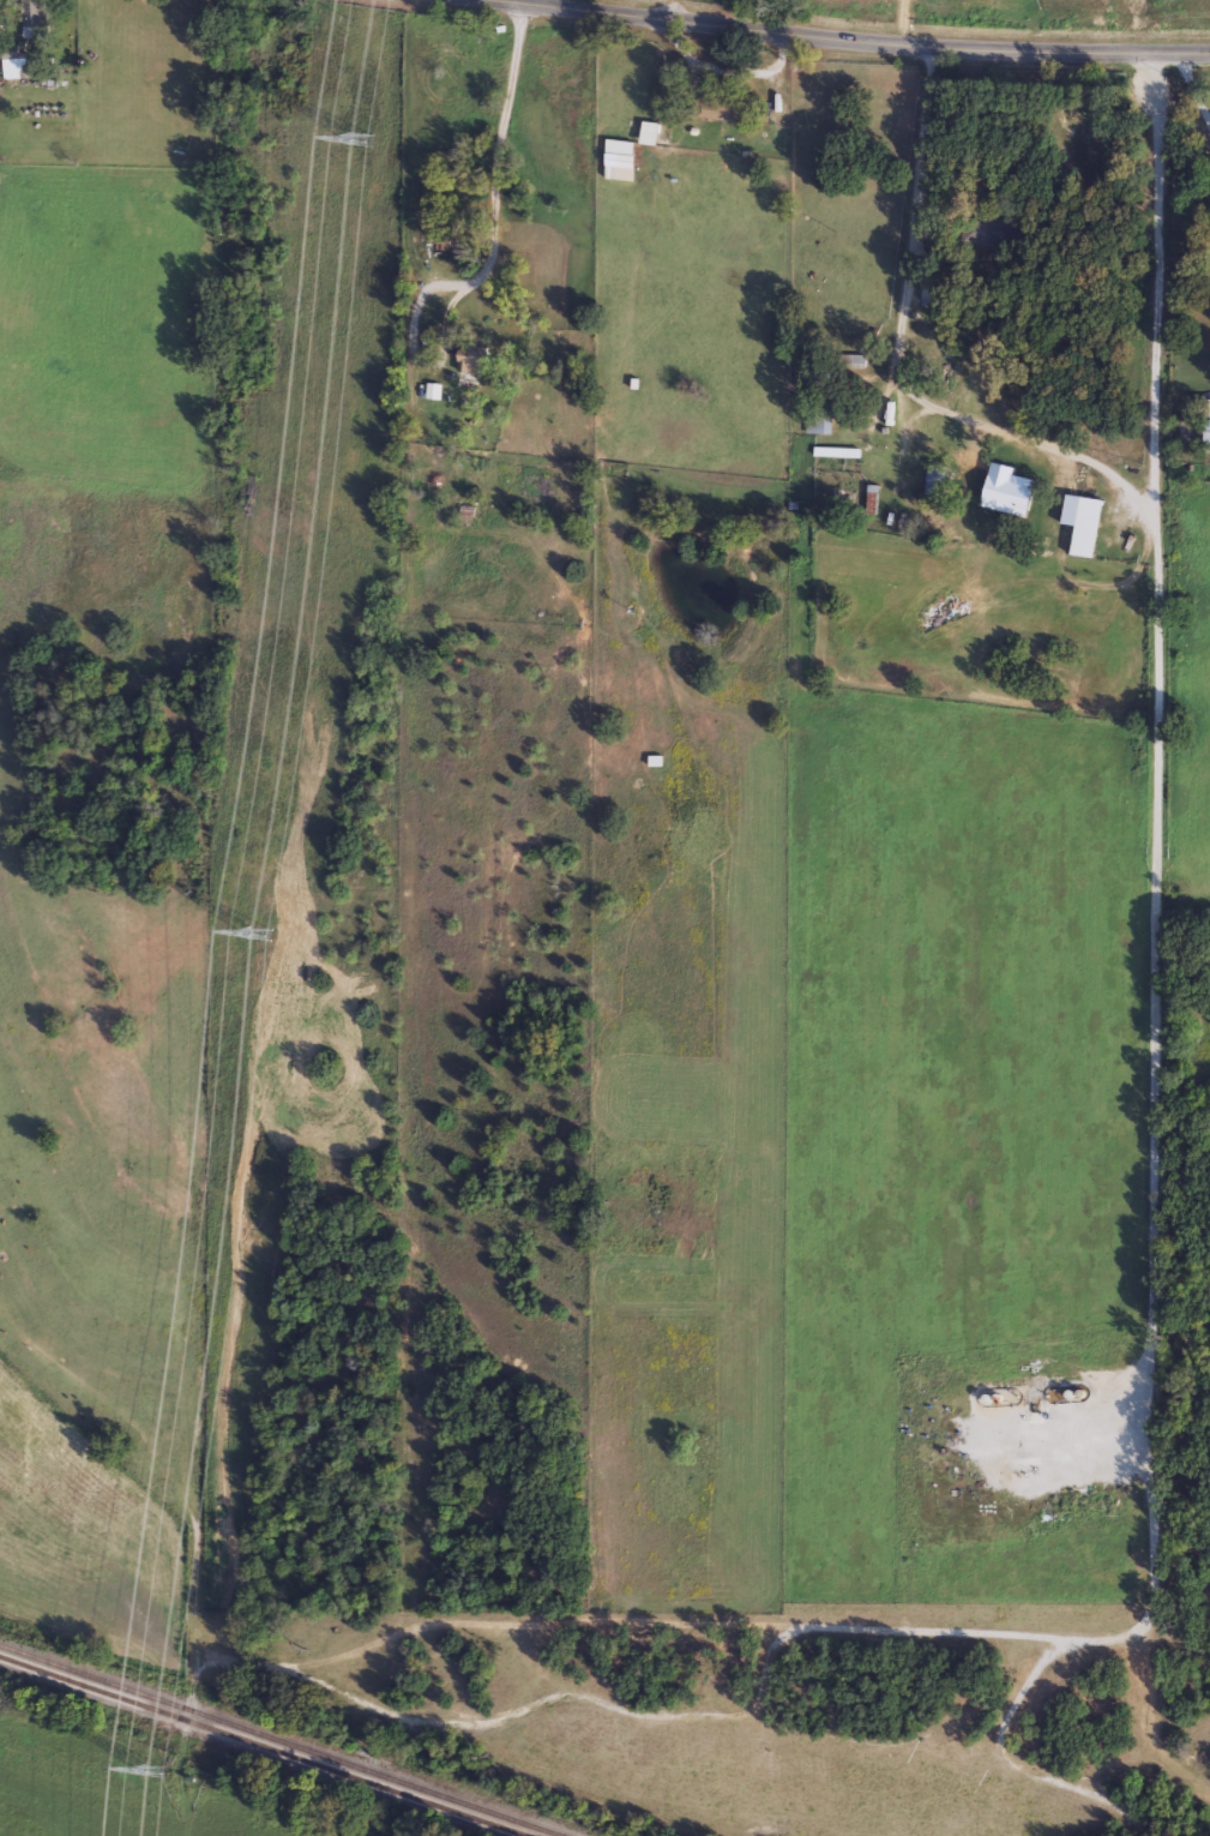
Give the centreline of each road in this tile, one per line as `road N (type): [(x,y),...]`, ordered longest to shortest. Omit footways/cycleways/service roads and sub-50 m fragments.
road 1 (residential): [(829,1626),(1131,1633),(1151,1604),(1155,1572),(1149,1424),(1161,554),(1145,509),(1110,476),(905,385),(899,342),(937,48)]
road 2 (tertiary): [(1209,52),(937,48),(522,2)]
road 3 (track): [(1145,509),(1152,52)]

